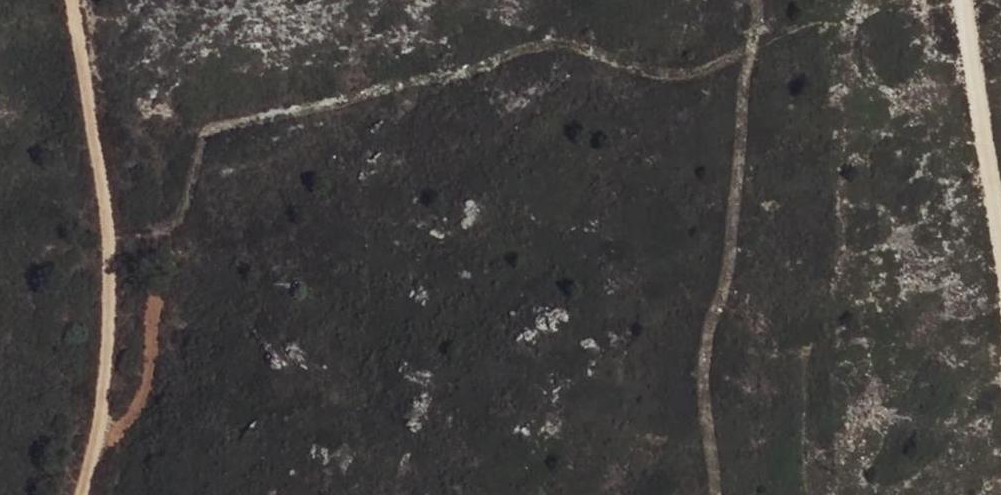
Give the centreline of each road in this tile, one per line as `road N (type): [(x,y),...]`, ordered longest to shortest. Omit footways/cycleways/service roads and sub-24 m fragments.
road 1 (track): [(69,0),(112,288),(82,494)]
road 2 (track): [(965,0),(1000,238)]

